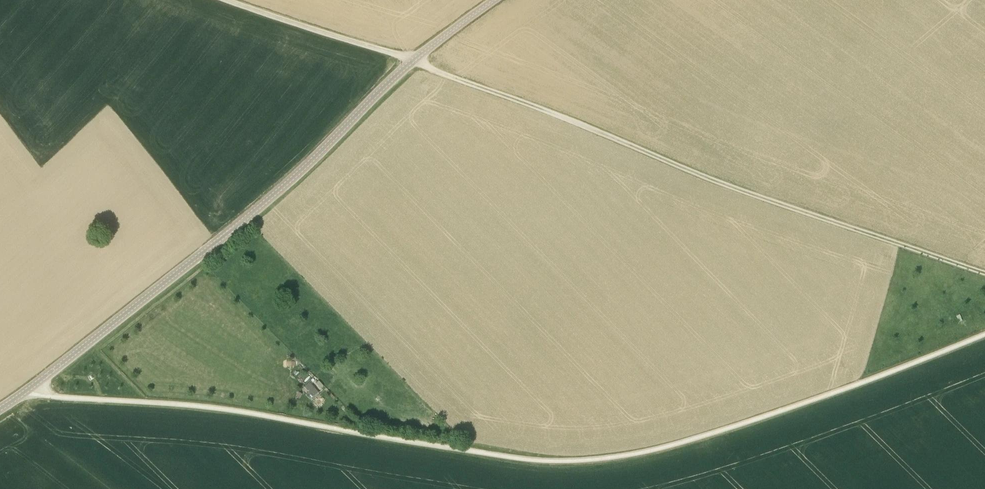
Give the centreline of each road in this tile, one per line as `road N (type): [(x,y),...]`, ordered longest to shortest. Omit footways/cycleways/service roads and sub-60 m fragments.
road 1 (unclassified): [(27,390),(237,410),(575,460),(701,436),(984,334)]
road 2 (tertiary): [(27,390),(243,220),(406,65),(493,0)]
road 3 (track): [(415,59),(719,182),(984,273)]
road 4 (track): [(415,59),(228,0)]

